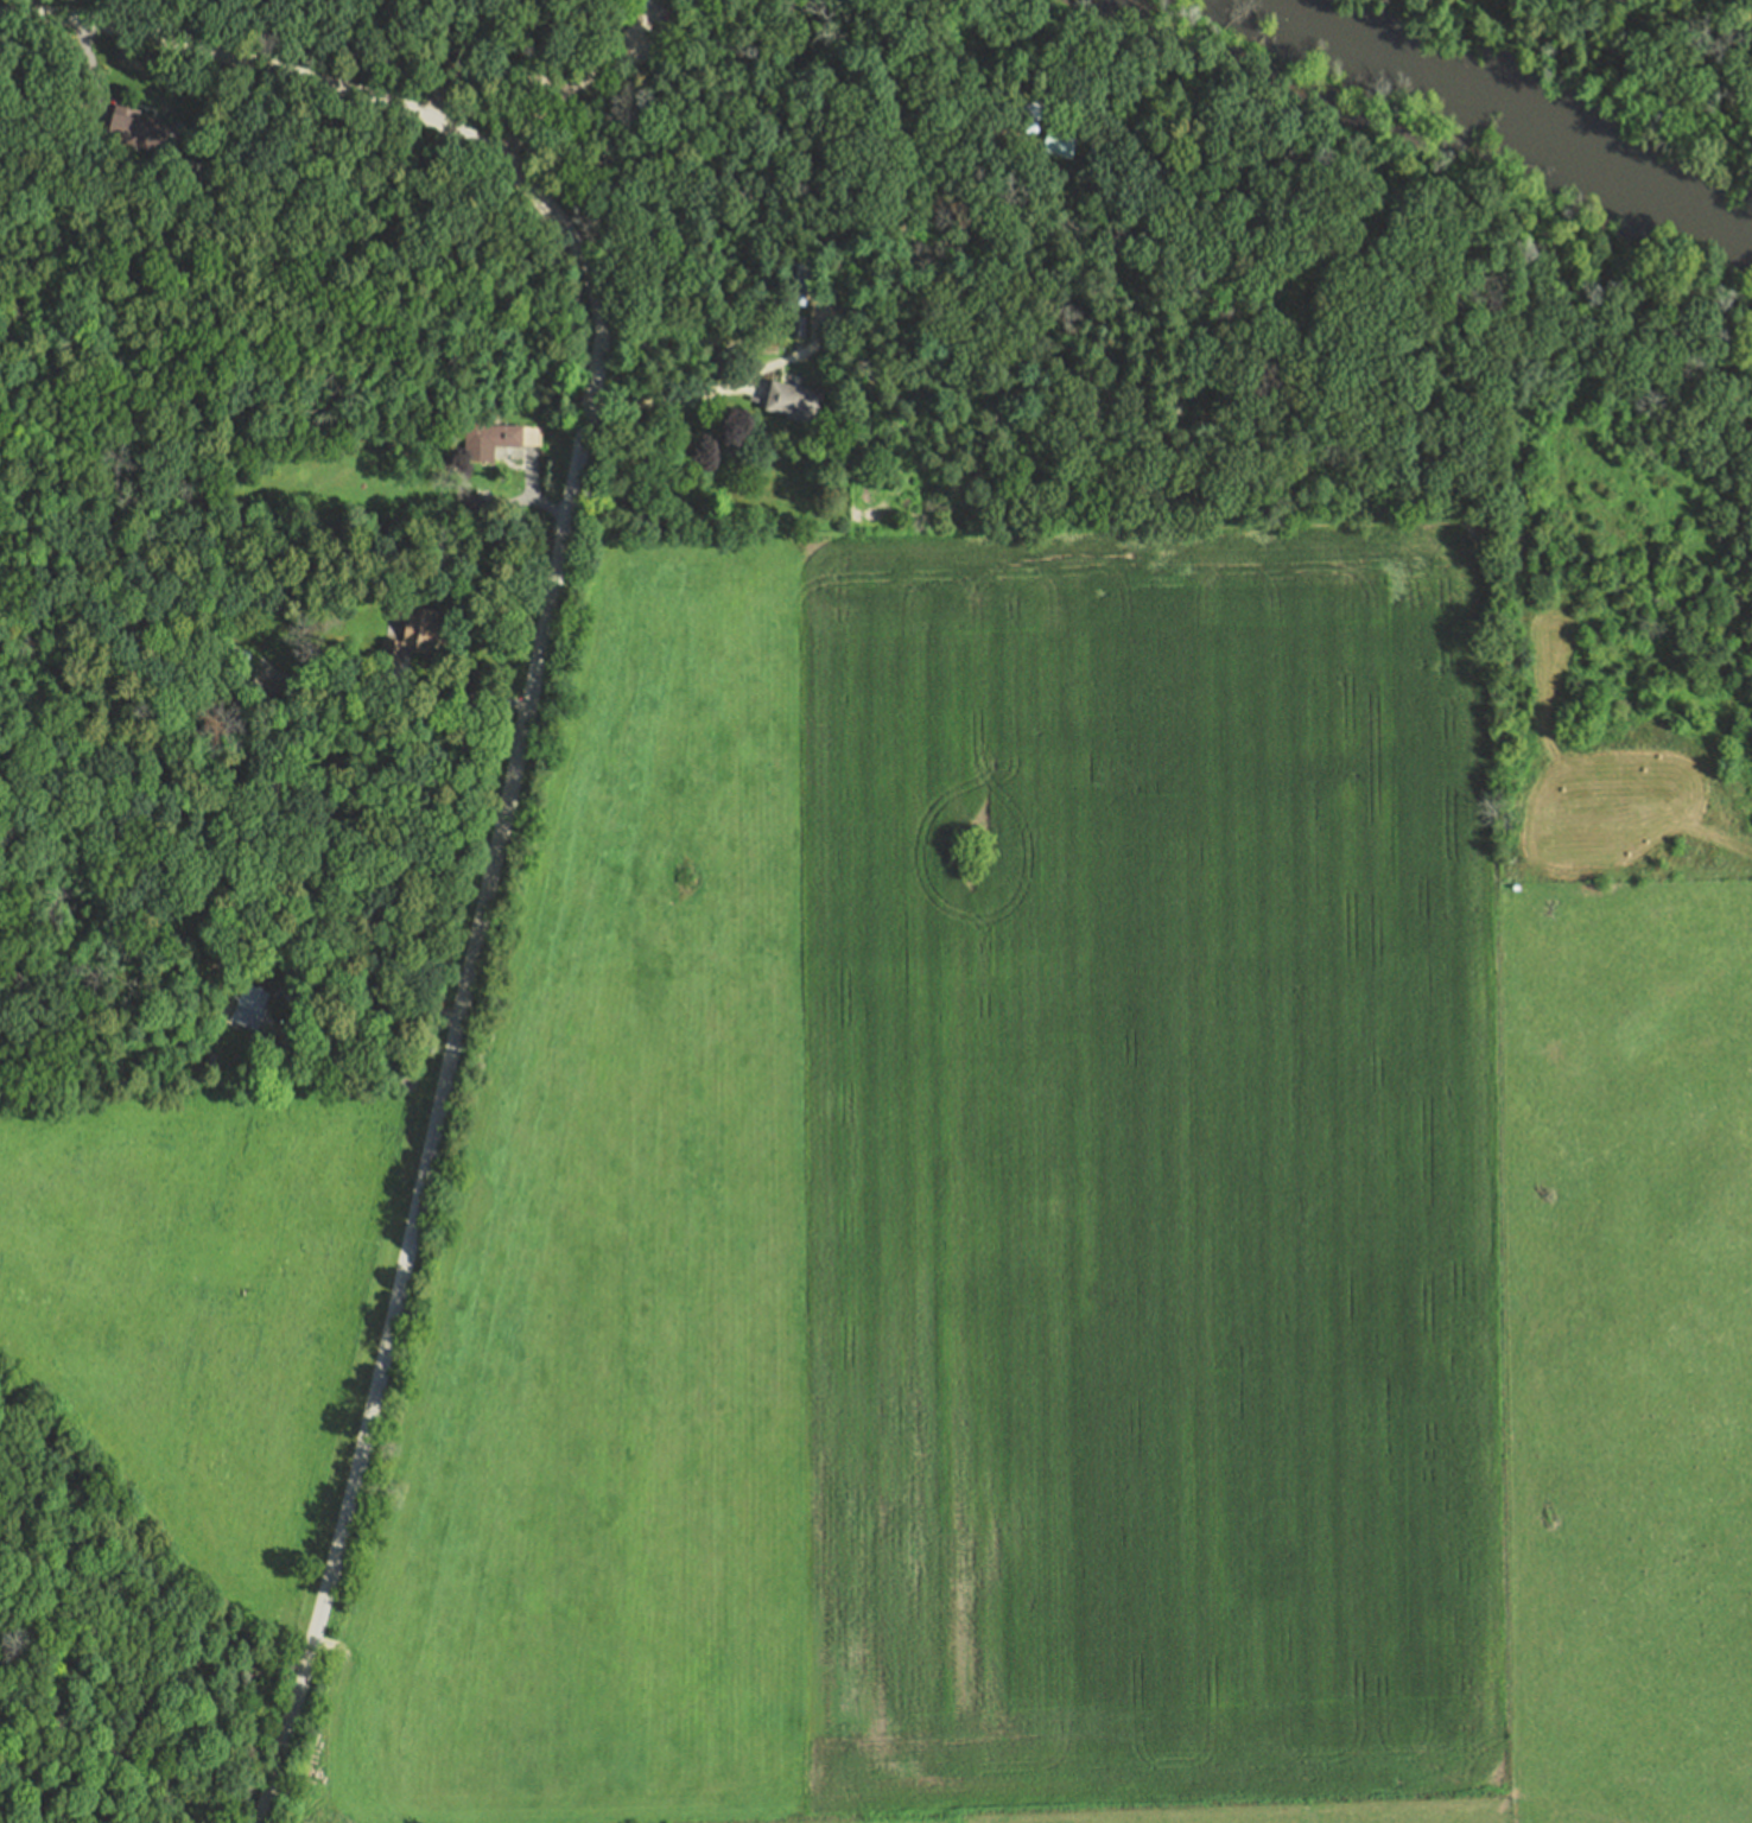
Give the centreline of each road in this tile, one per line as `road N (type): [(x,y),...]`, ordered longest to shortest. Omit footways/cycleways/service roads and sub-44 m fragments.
road 1 (residential): [(263,1822),(326,1607),(526,707),(597,358),(595,292),(559,223),(494,155),(431,117),(102,21),(0,13)]

